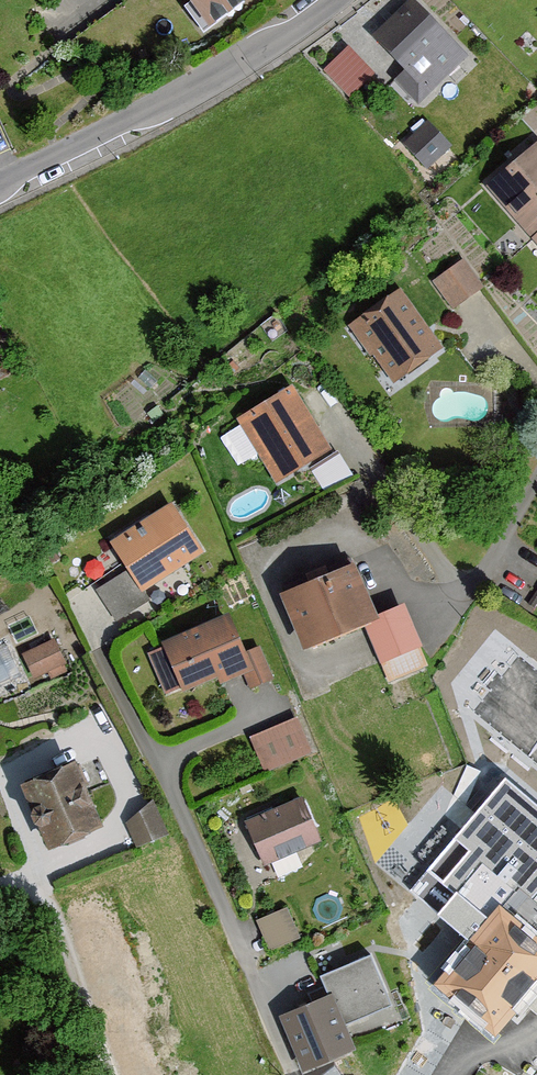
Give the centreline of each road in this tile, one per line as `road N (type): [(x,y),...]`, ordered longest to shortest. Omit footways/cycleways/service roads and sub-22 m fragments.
road 1 (residential): [(293,1074),(97,643)]
road 2 (residential): [(0,192),(335,0)]
road 3 (residential): [(384,597),(427,618),(492,560),(536,481)]

